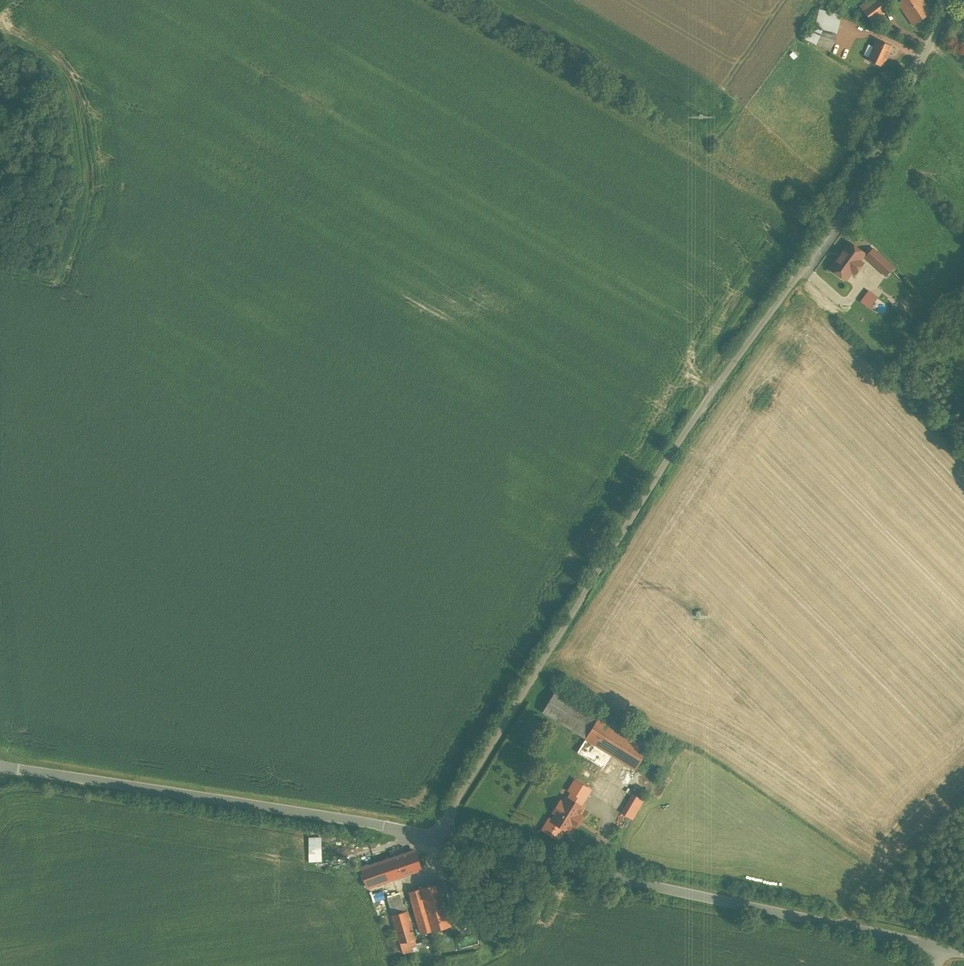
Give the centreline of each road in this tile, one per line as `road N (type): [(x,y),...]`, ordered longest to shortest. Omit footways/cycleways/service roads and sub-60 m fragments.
road 1 (unclassified): [(949,0),(857,186),(713,387),(436,838)]
road 2 (unclassified): [(436,838),(942,947)]
road 3 (unclassified): [(436,838),(0,764)]

